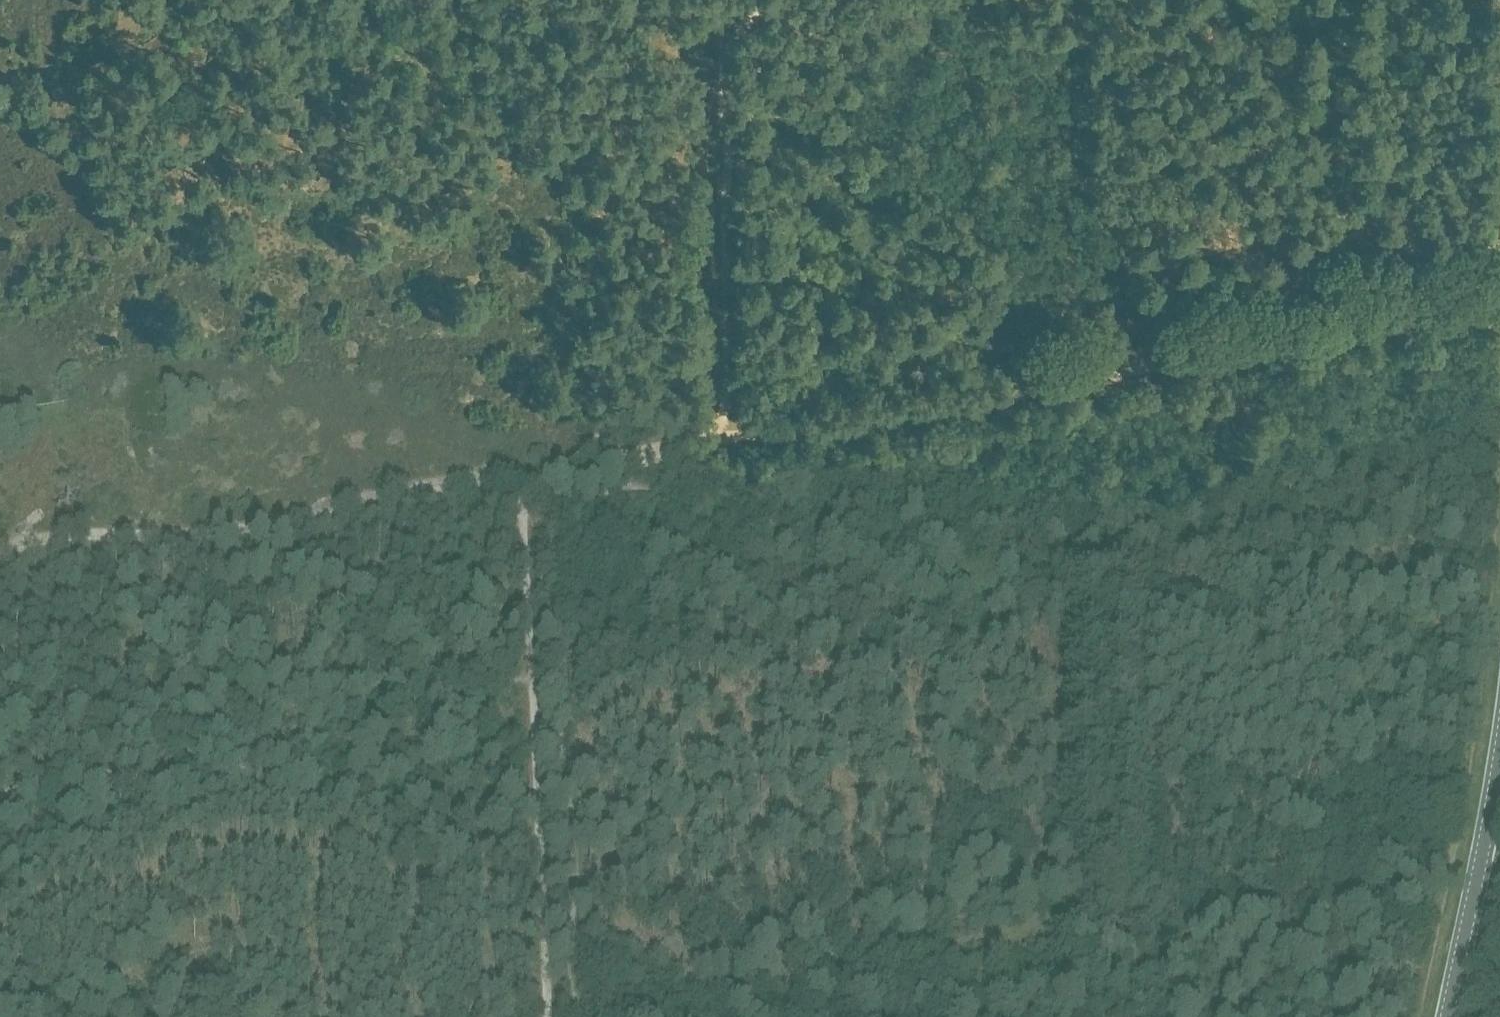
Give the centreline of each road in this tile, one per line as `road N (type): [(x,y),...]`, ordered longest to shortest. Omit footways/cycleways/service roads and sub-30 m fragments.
road 1 (tertiary): [(1447,1016),(1499,763)]

